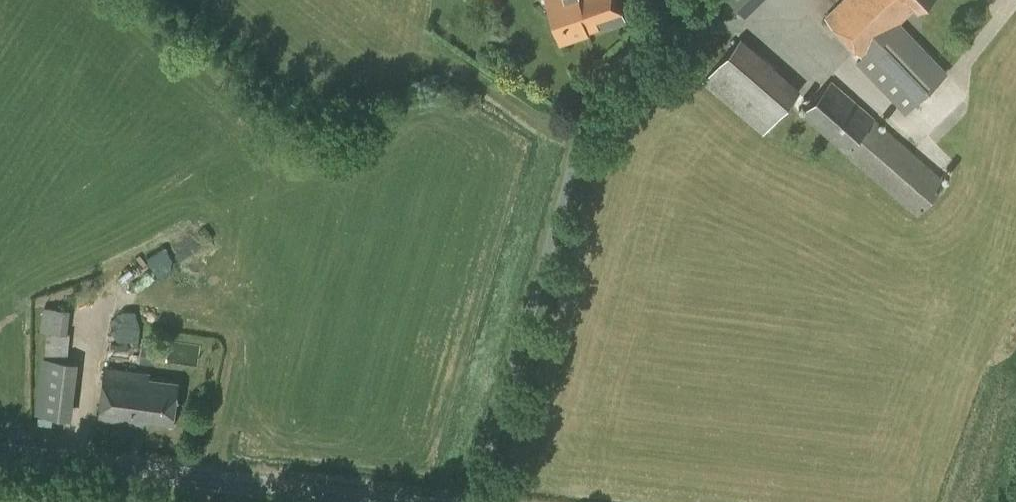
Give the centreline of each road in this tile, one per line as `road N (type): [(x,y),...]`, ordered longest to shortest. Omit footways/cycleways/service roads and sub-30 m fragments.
road 1 (unclassified): [(471,501),(577,148)]
road 2 (tertiary): [(192,487),(0,452)]

